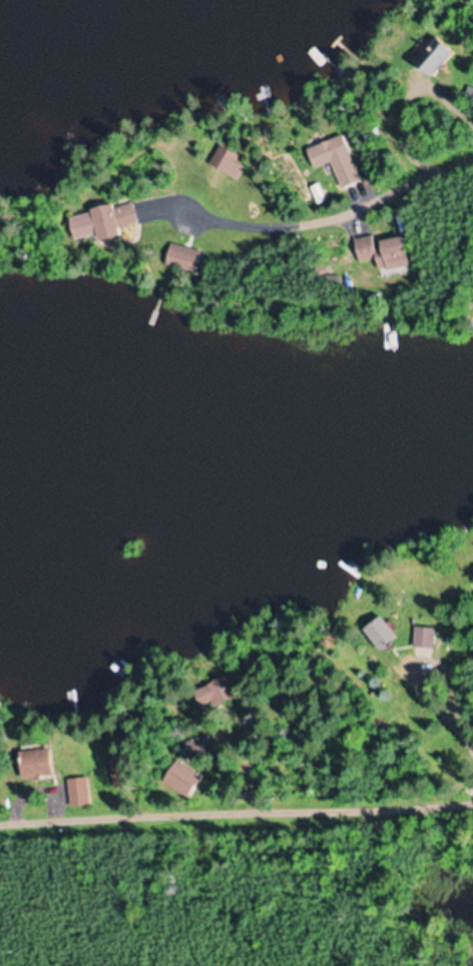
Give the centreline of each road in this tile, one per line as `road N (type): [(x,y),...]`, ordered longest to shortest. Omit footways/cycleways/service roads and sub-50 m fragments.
road 1 (residential): [(472,799),(0,797)]
road 2 (residential): [(472,179),(336,228),(269,221)]

